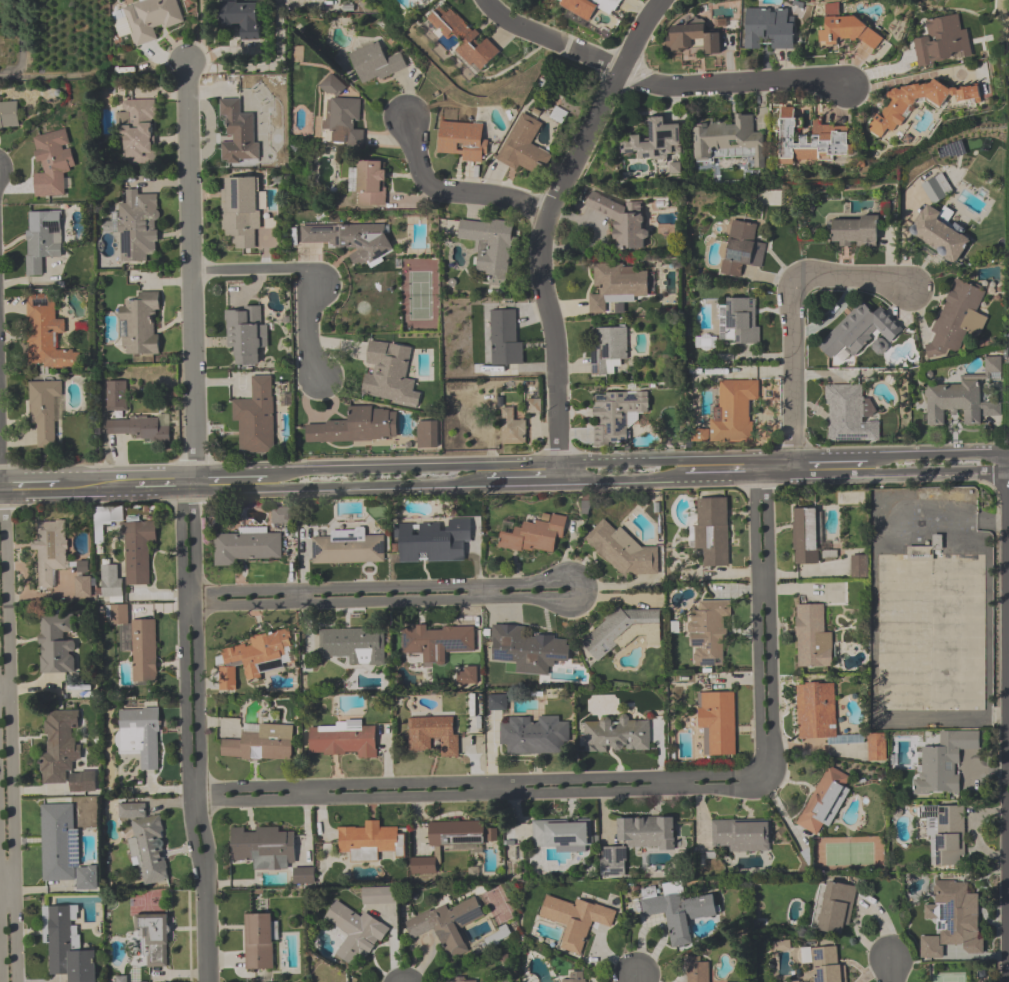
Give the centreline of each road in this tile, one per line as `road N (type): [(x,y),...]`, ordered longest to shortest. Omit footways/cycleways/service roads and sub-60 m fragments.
road 1 (tertiary): [(1008,462),(991,453),(276,471)]
road 2 (residential): [(748,785),(737,778),(184,790)]
road 3 (residential): [(187,807),(748,785)]
road 4 (residential): [(663,0),(549,213),(543,269),(557,481)]
road 5 (residential): [(16,981),(0,502)]
road 6 (residential): [(194,473),(183,63)]
road 7 (residential): [(181,606),(561,599),(576,587)]
road 8 (residential): [(202,887),(208,856),(196,513),(186,491)]
road 9 (residential): [(186,491),(179,516),(184,790),(202,887)]
road 10 (residential): [(576,587),(559,580),(181,593)]
road 11 (residential): [(492,0),(508,22),(675,88),(848,83)]
road 12 (residential): [(754,458),(757,734),(765,758)]
road 13 (residential): [(765,758),(772,736),(766,458)]
road 14 (residential): [(191,273),(308,275),(306,344),(317,378)]
road 15 (tertiary): [(267,489),(486,483)]
road 16 (residential): [(792,475),(797,284)]
road 17 (residential): [(409,118),(441,192),(549,213)]
road 18 (tertiary): [(864,473),(991,471),(1008,462)]
road 19 (tertiary): [(194,473),(63,477)]

